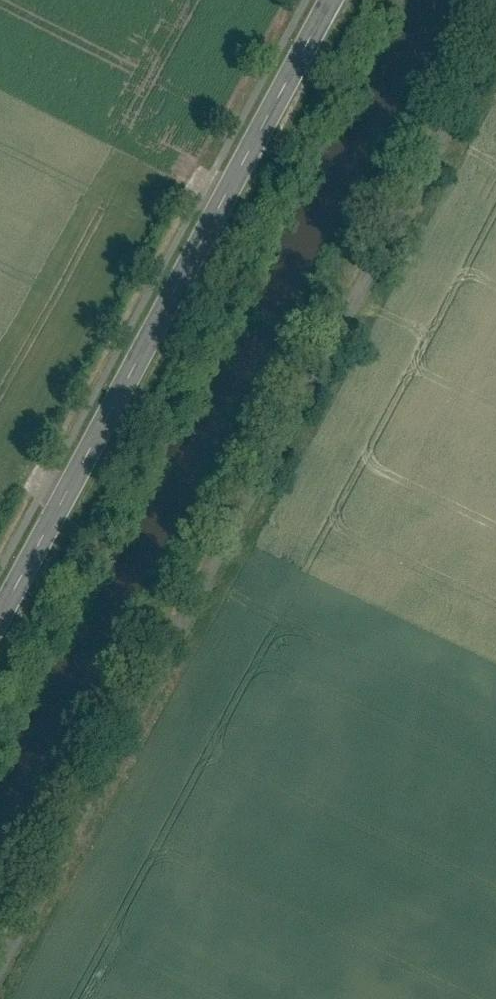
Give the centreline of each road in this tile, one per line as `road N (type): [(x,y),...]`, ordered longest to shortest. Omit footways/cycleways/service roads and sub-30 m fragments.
road 1 (unclassified): [(492,0),(0,919)]
road 2 (tertiary): [(0,615),(330,0)]

